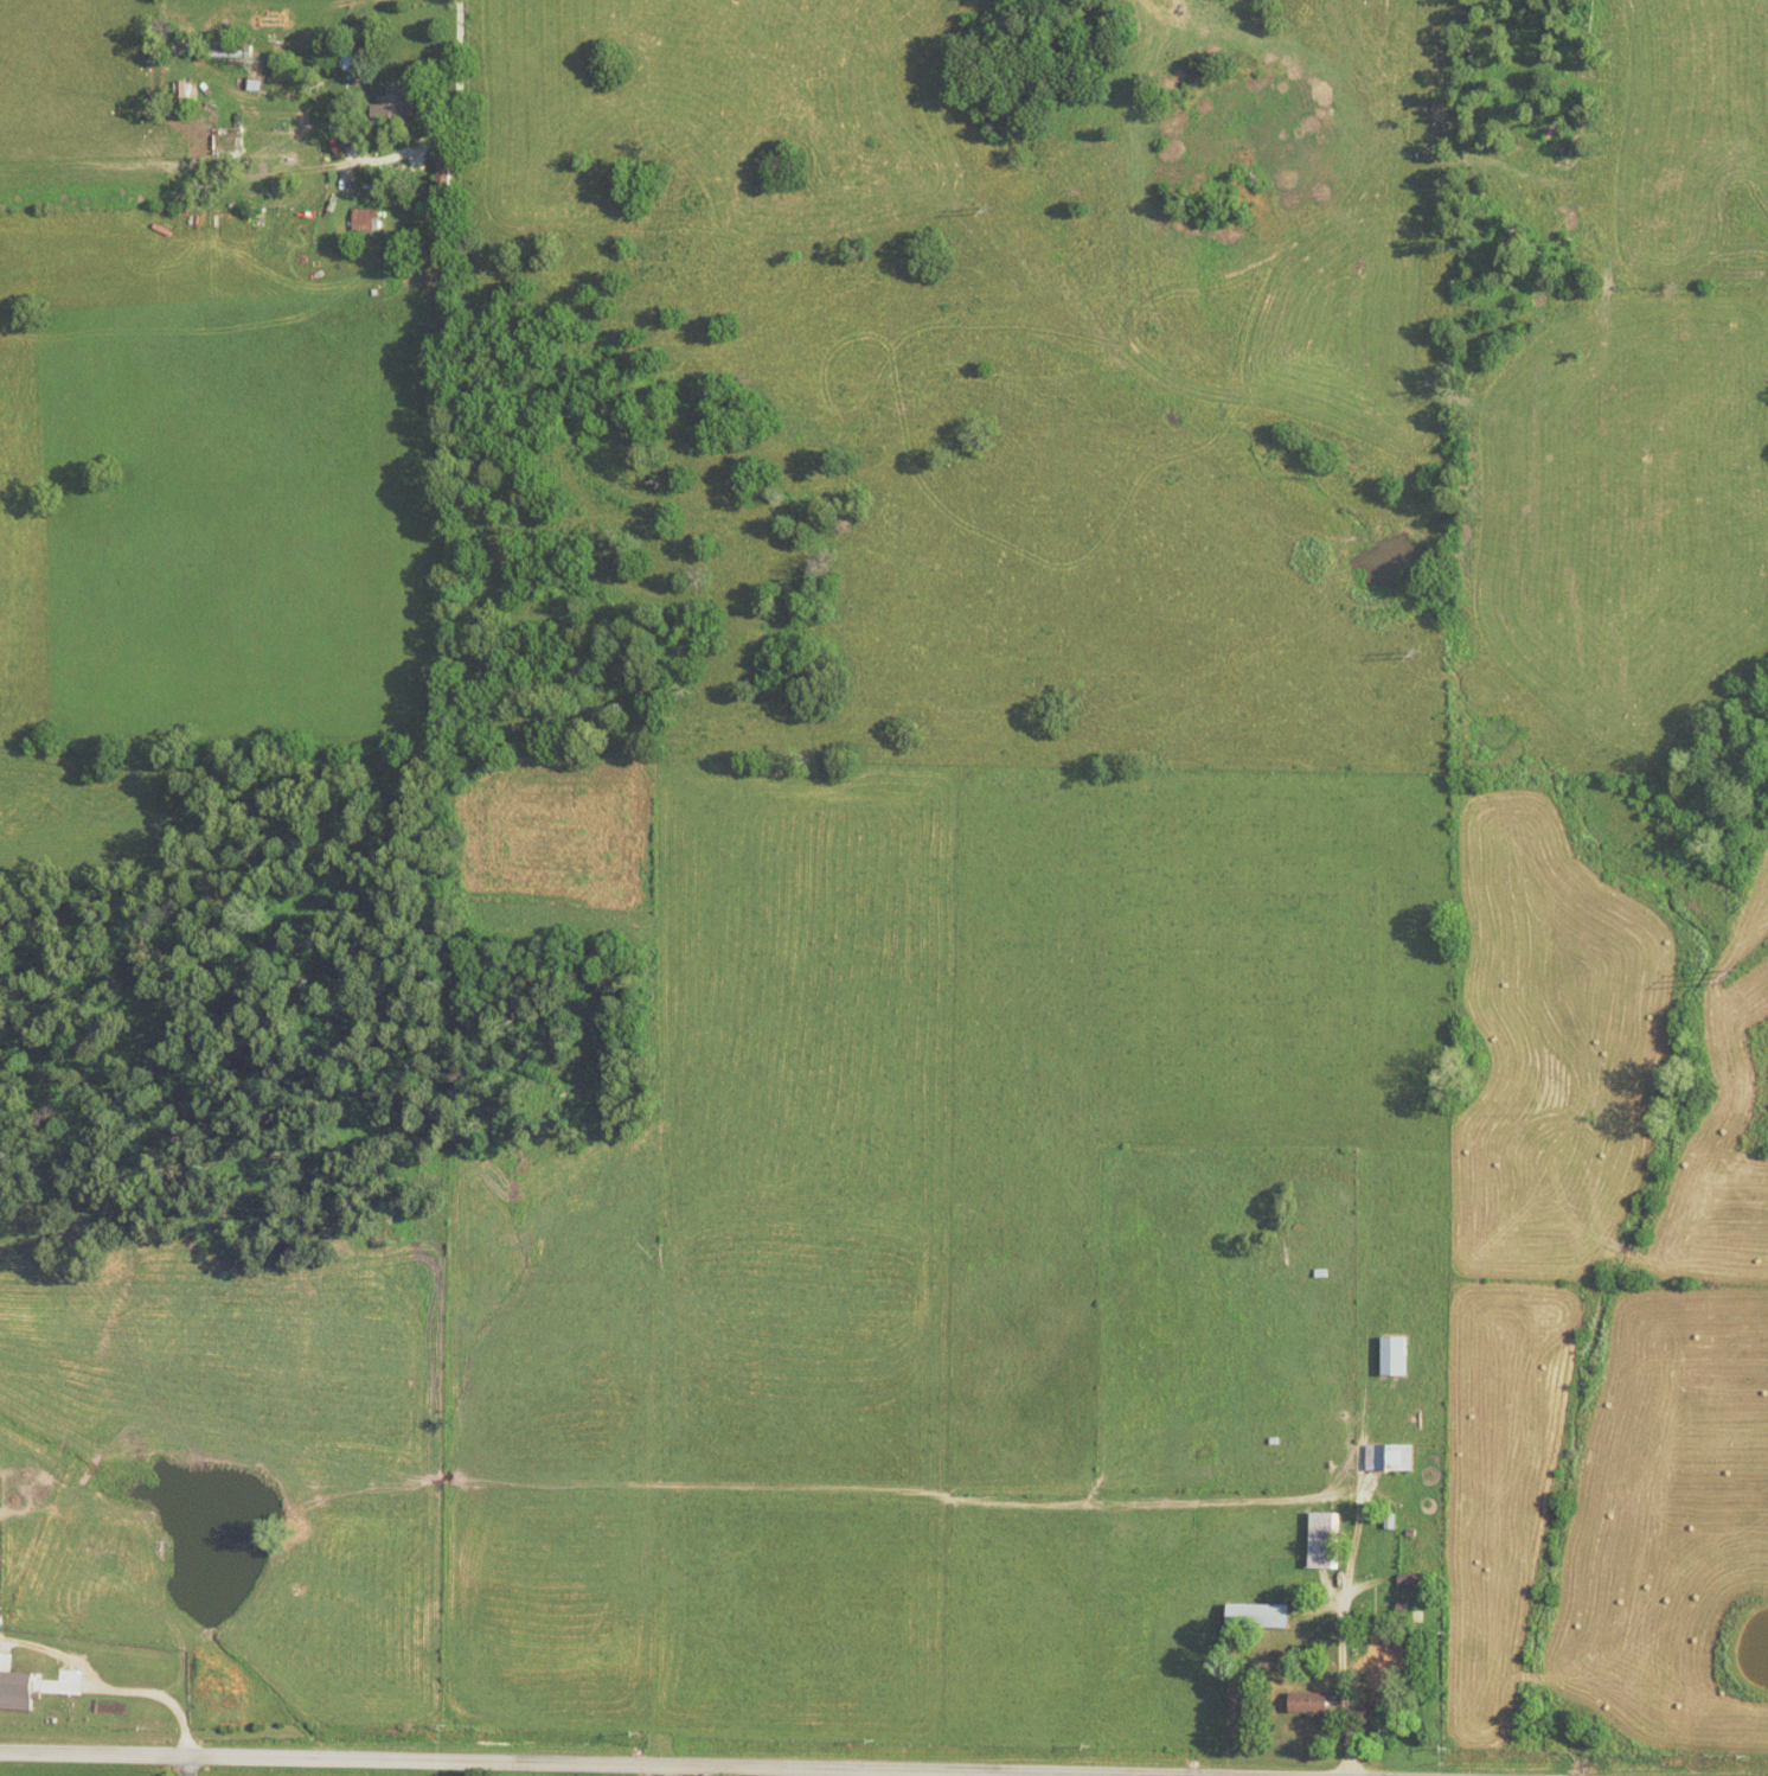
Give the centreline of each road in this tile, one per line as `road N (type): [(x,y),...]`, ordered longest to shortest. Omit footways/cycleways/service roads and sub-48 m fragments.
road 1 (tertiary): [(993,1775),(0,1756)]

